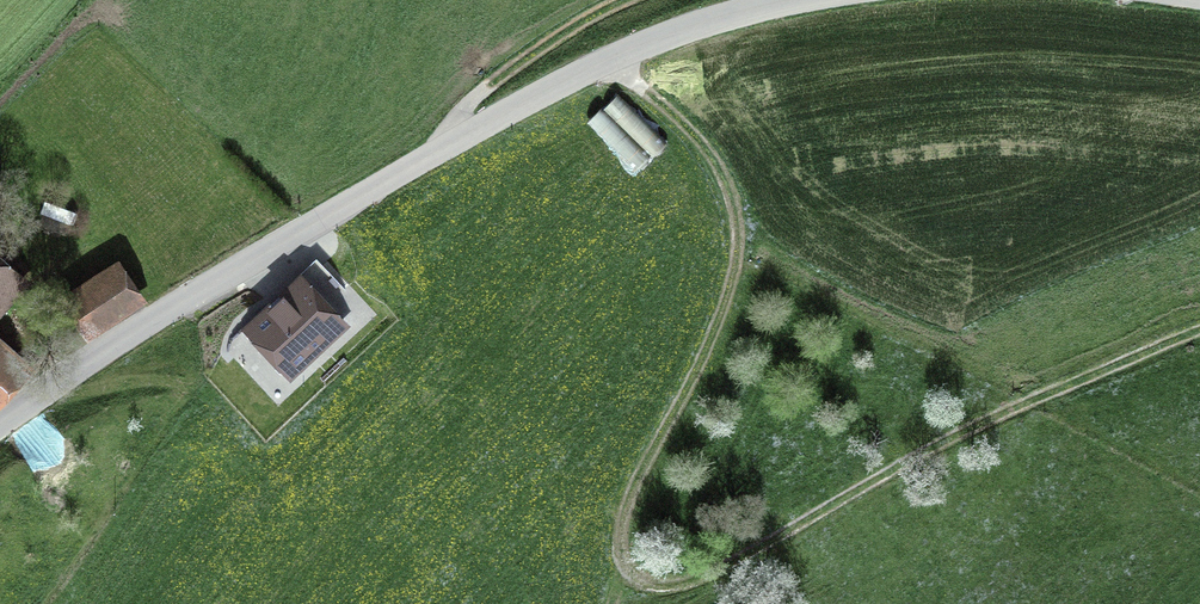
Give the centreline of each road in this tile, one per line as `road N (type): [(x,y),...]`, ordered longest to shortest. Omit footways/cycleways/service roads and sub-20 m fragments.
road 1 (track): [(600,64),(671,115),(712,156),(736,213),(741,262),(724,321),(635,500),(621,547),(633,573),(655,586),(691,586),(1020,408),(1199,333)]
road 2 (tertiary): [(0,426),(179,304),(448,141),(600,64),(828,0)]
road 3 (track): [(448,141),(468,102),(625,0)]

